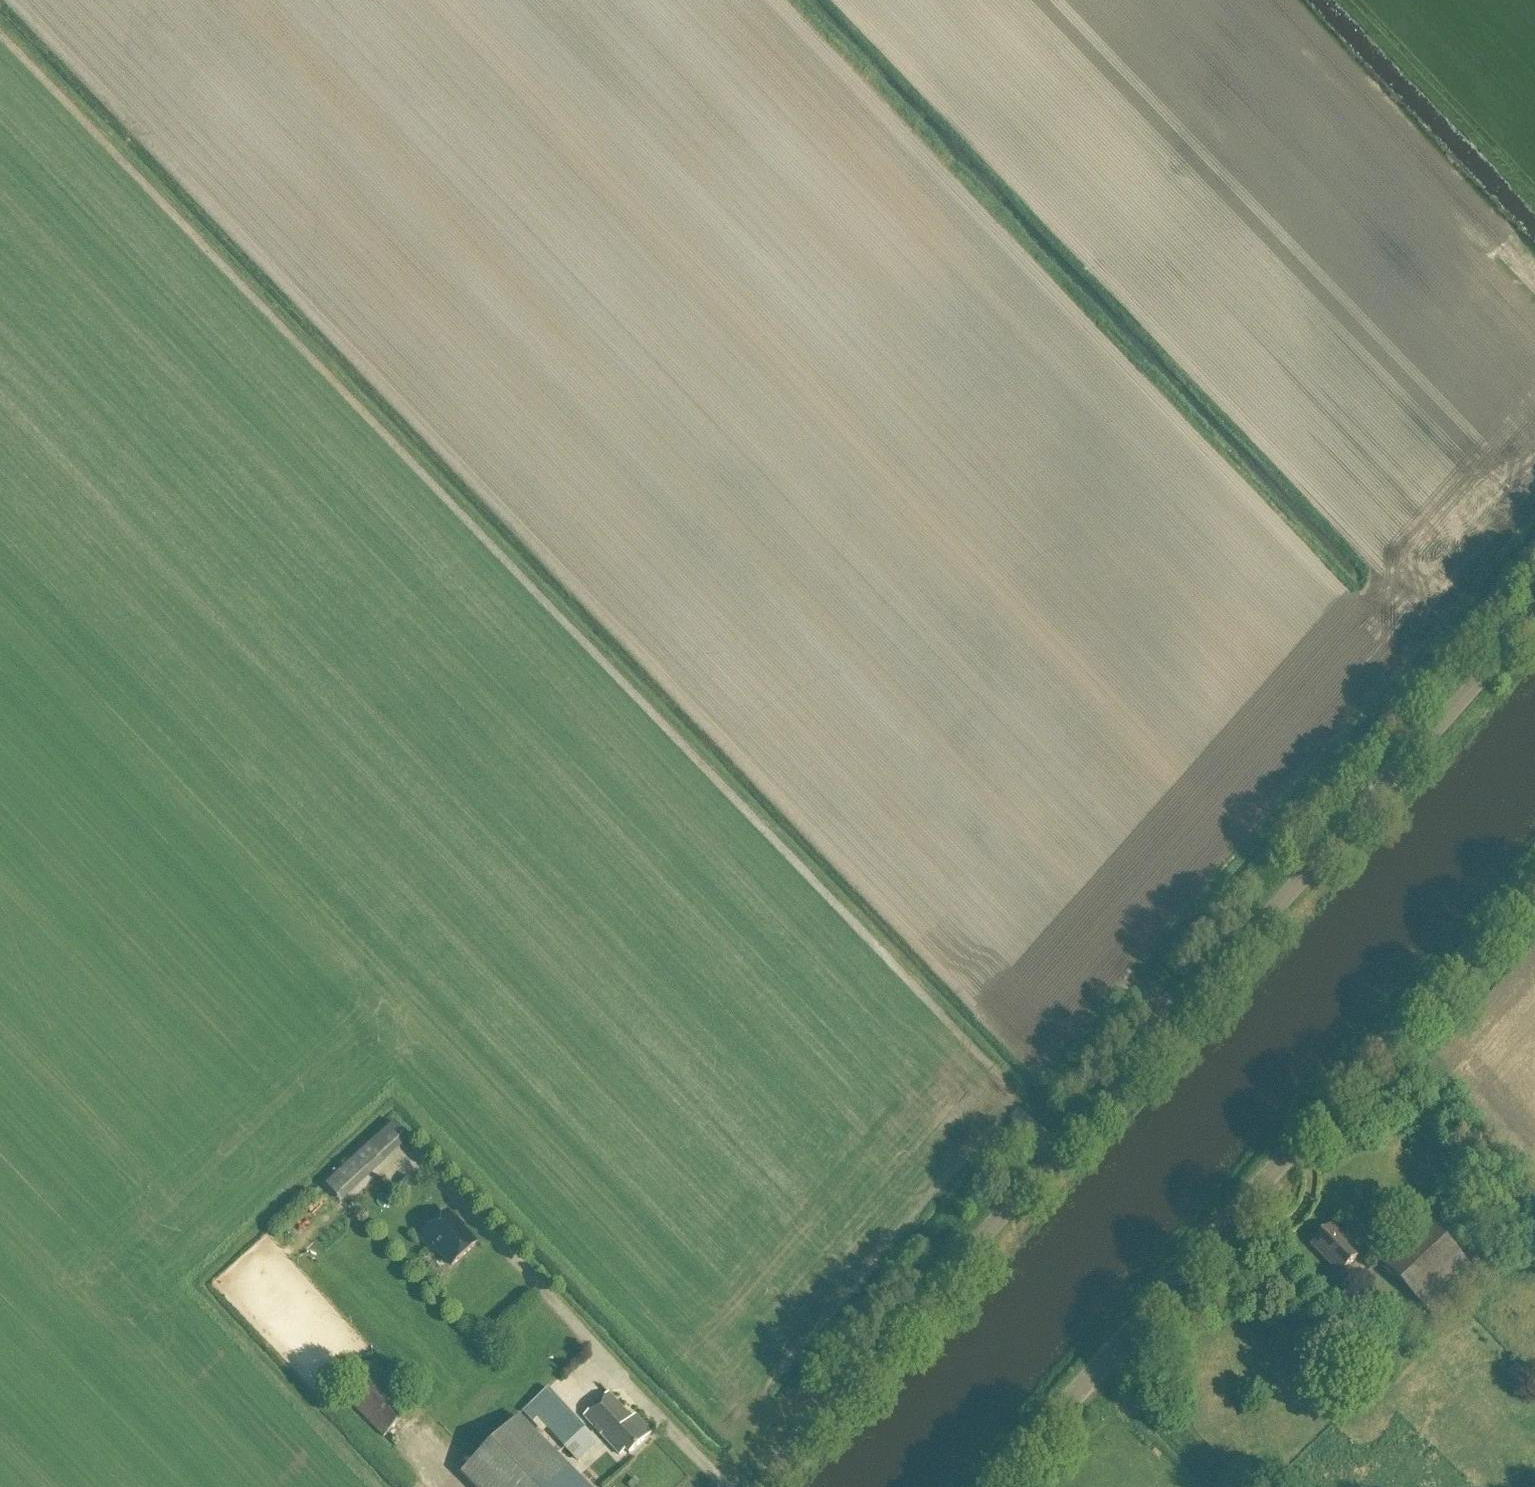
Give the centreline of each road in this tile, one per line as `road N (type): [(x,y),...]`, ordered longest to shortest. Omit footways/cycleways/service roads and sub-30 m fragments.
road 1 (unclassified): [(764,1486),(1534,621)]
road 2 (tertiary): [(996,1486),(1534,879)]
road 3 (track): [(1293,0),(1534,256)]

